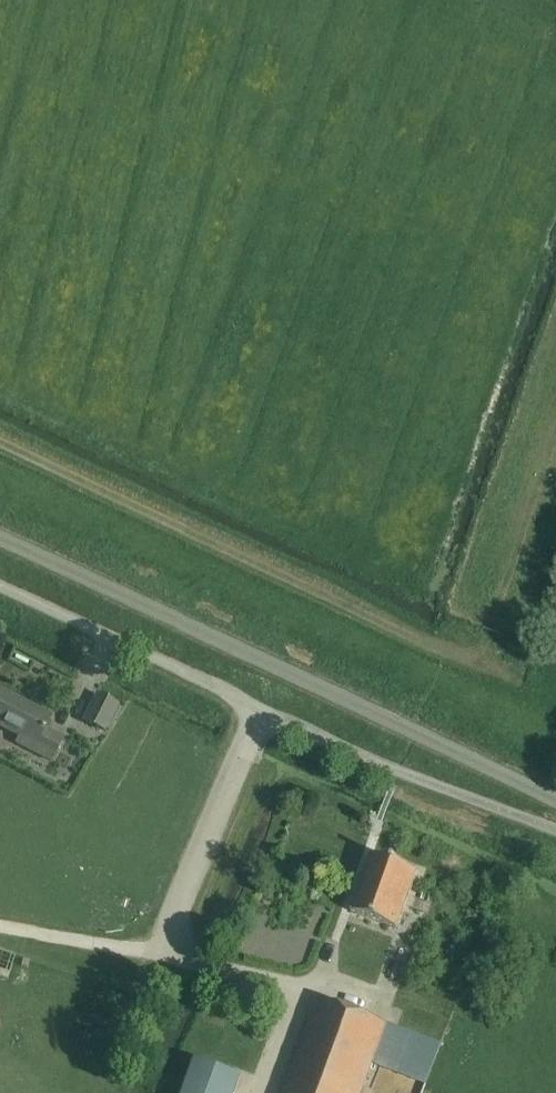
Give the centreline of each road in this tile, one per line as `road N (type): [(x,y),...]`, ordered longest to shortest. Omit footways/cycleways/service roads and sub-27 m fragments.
road 1 (unclassified): [(555,802),(0,544)]
road 2 (track): [(0,439),(408,637),(485,663)]
road 3 (residential): [(0,932),(146,949),(162,940),(275,714)]
road 4 (residential): [(275,714),(0,585)]
road 5 (residential): [(555,830),(449,795),(275,714)]

